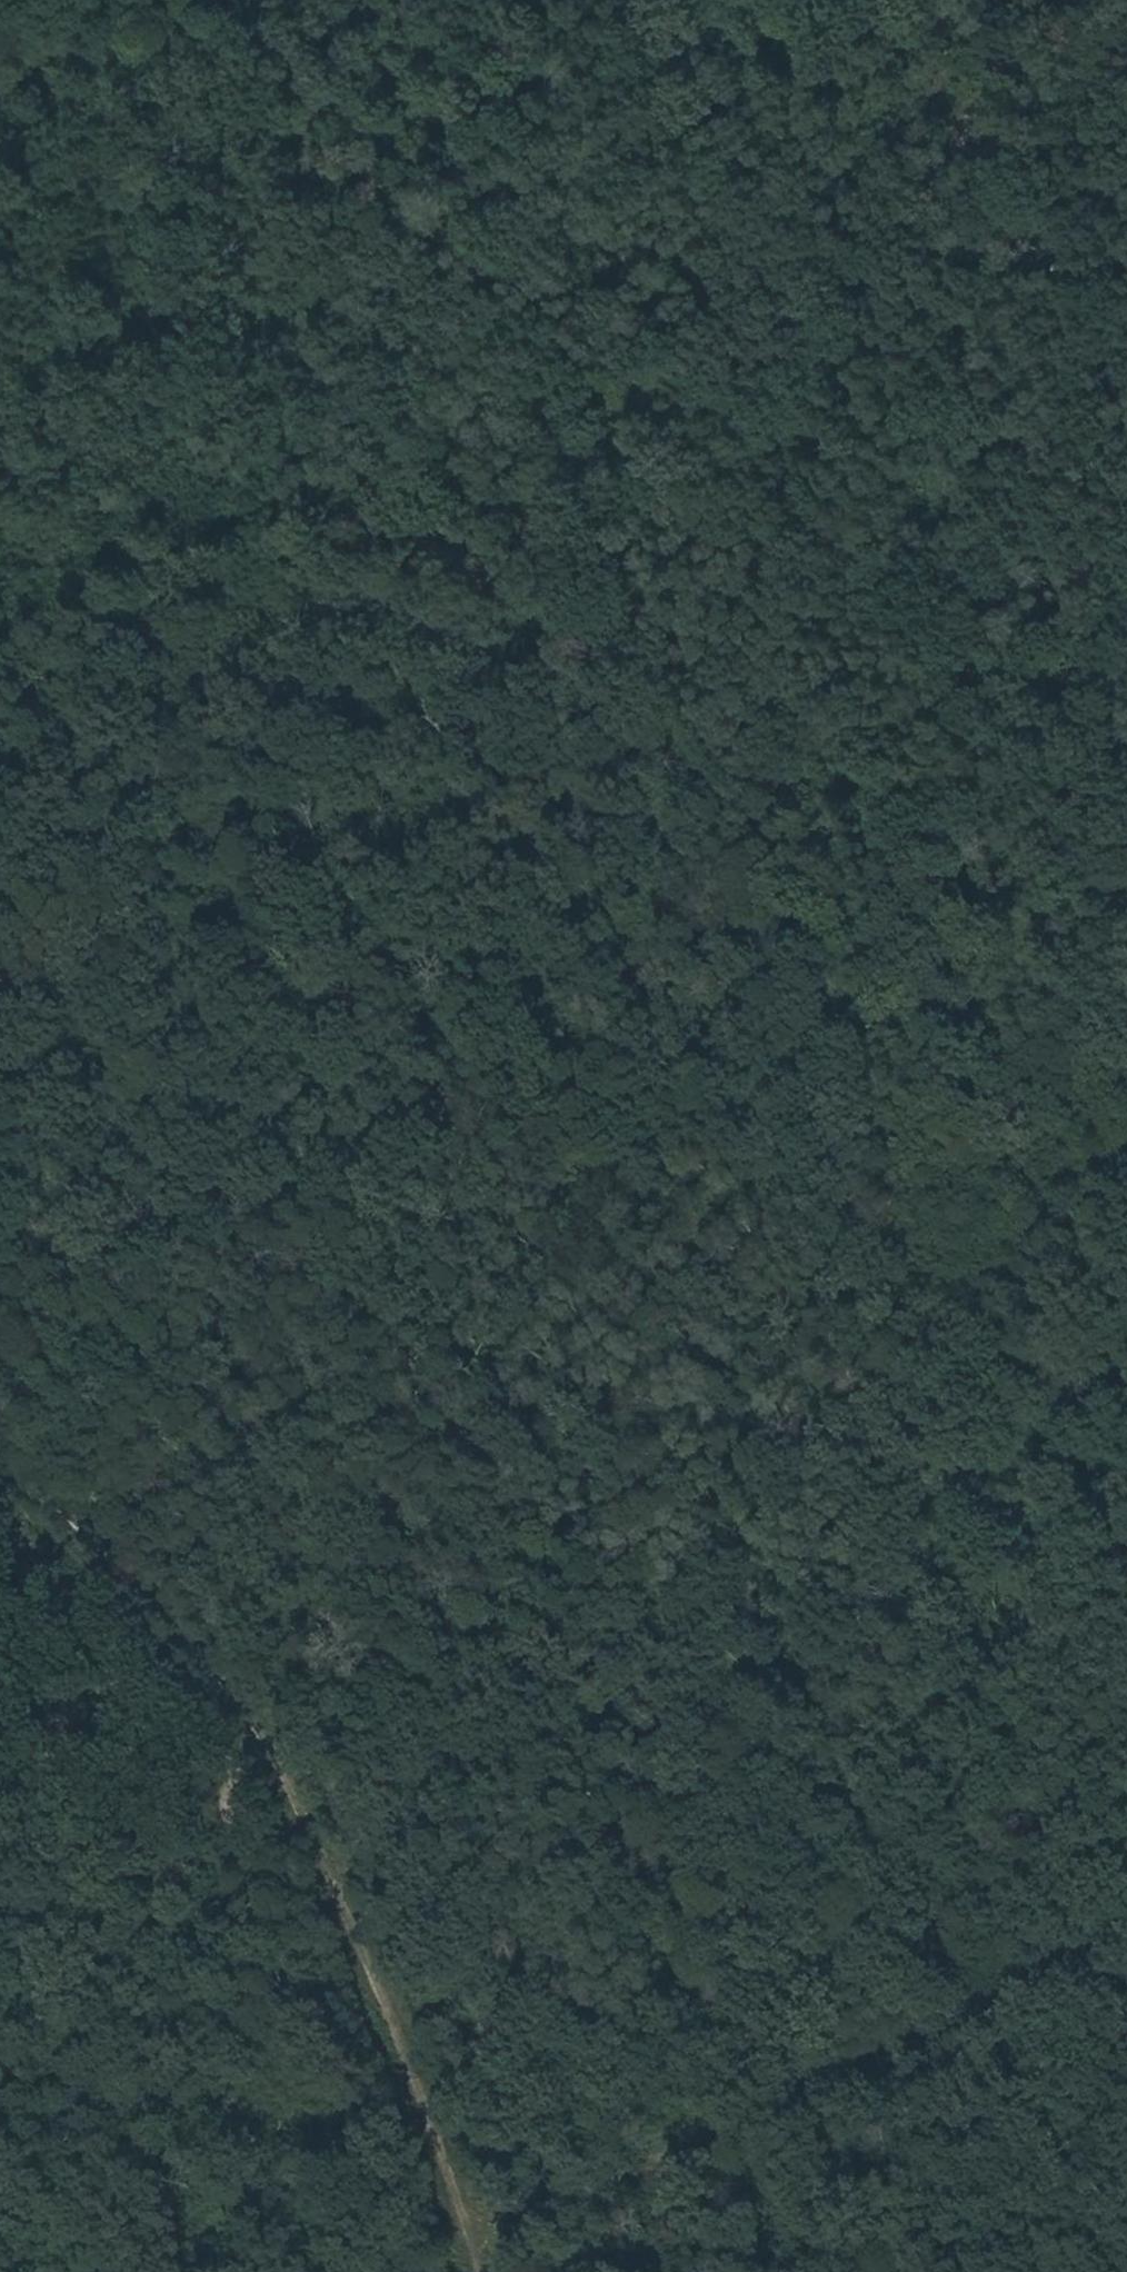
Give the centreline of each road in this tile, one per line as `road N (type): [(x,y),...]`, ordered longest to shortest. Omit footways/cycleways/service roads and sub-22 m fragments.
road 1 (track): [(475,2271),(449,2218),(307,1792),(186,1620),(32,1511),(0,1504)]
road 2 (track): [(1126,1933),(1036,2006),(588,2204),(449,2218)]

